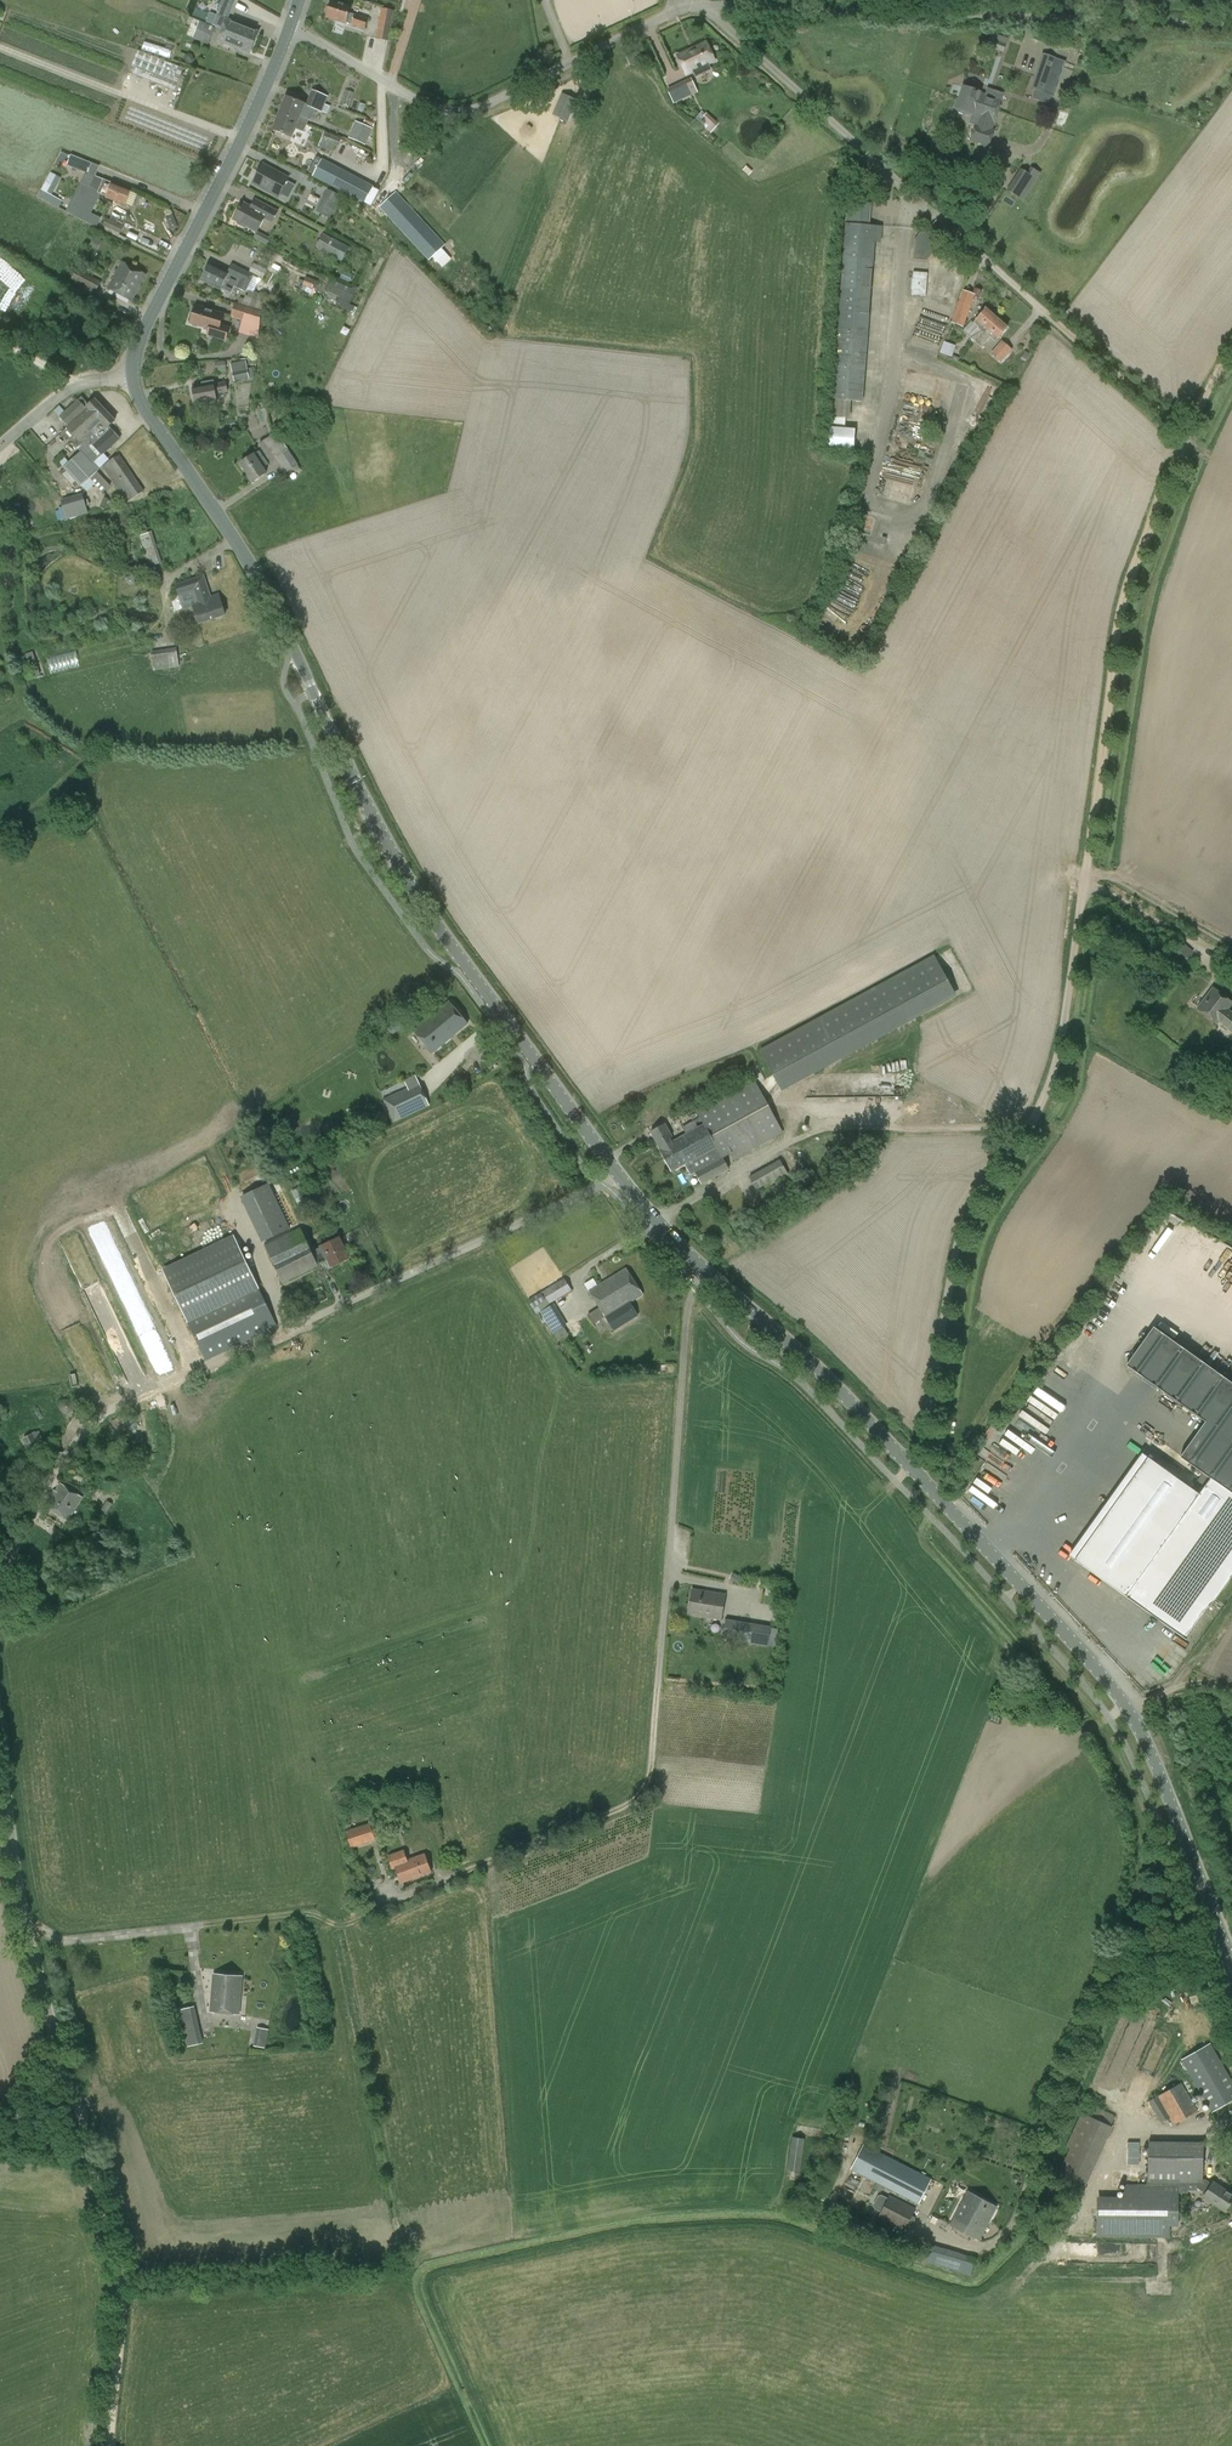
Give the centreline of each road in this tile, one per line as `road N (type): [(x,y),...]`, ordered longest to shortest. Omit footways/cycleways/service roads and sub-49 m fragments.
road 1 (tertiary): [(620,1173),(442,927),(355,778),(240,541),(137,398),(132,373)]
road 2 (unclassified): [(916,1471),(965,1220),(1049,1087),(1088,853)]
road 3 (unclassified): [(704,5),(1187,436)]
road 4 (tertiary): [(1231,1937),(1129,1702),(916,1471)]
road 5 (track): [(1088,853),(1117,619),(1175,463),(1231,348)]
road 6 (track): [(721,6),(1139,17),(1231,27)]
road 7 (unclassified): [(290,27),(431,108),(458,112),(683,5)]
road 8 (unclassified): [(0,2130),(43,2094),(55,2045),(17,1875),(0,1732)]
road 9 (unclassified): [(657,1683),(687,1325),(702,1266)]
road 10 (track): [(111,2445),(121,2279),(73,2093),(51,2075)]
road 11 (tertiary): [(132,373),(139,329),(218,187),(290,27)]
road 12 (unclassified): [(303,1317),(620,1173)]
road 13 (track): [(448,1879),(634,1799),(649,1772),(657,1683)]
road 14 (tertiary): [(916,1471),(820,1371),(702,1266)]
road 15 (unclassified): [(0,441),(75,384),(132,373)]
road 16 (tertiary): [(702,1266),(620,1173)]

